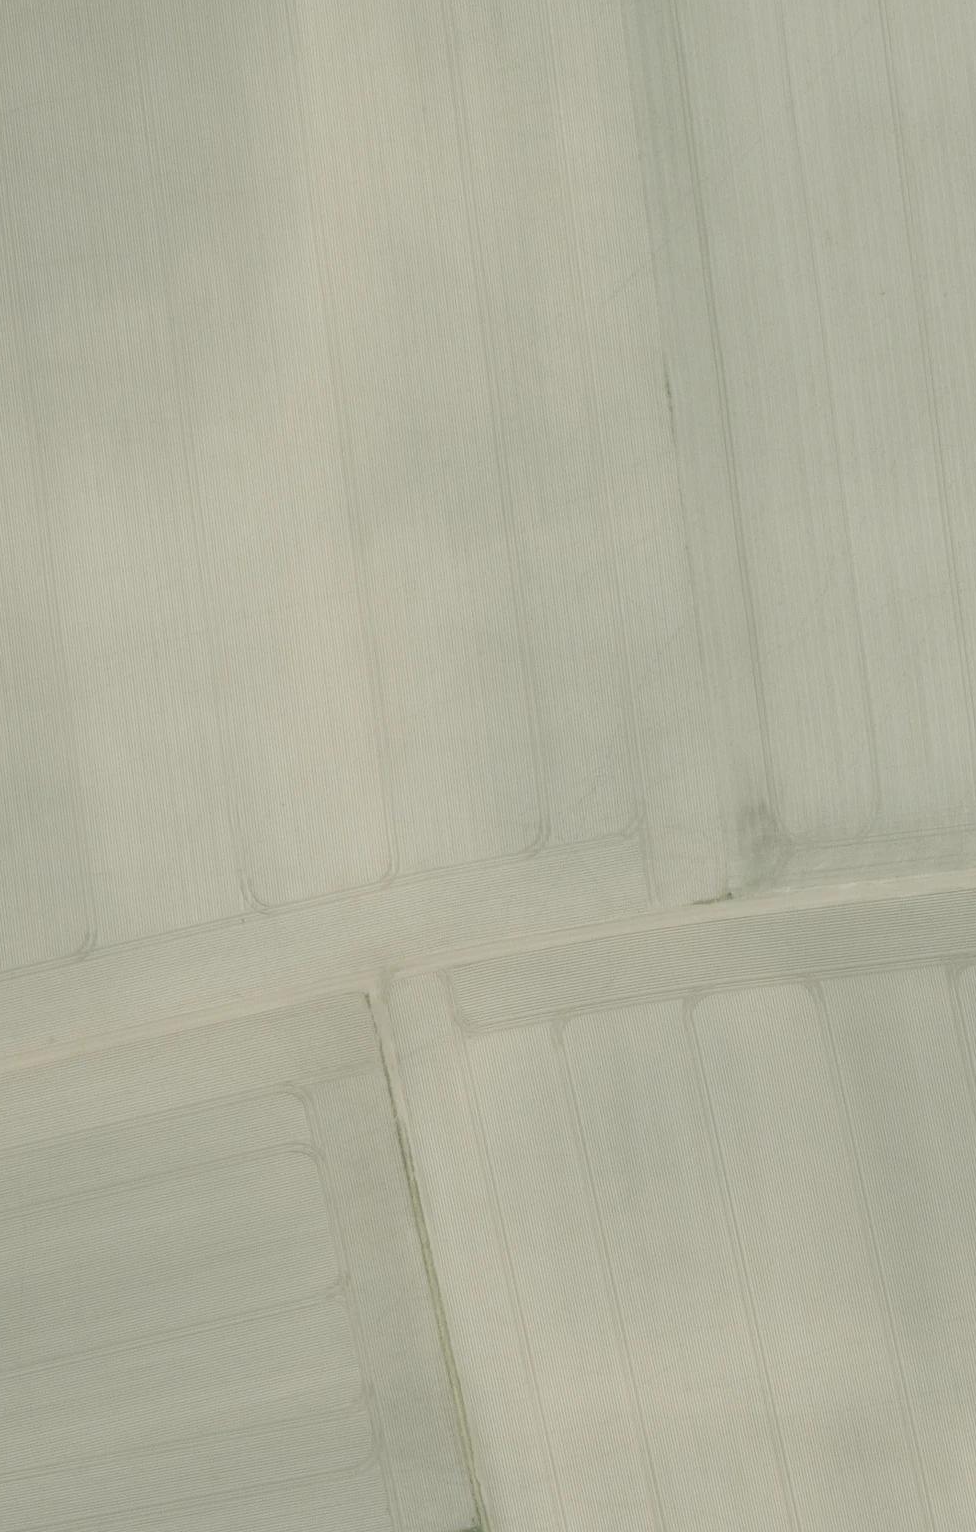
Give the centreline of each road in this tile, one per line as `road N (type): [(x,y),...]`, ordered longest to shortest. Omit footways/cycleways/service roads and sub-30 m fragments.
road 1 (track): [(0,1065),(450,957),(975,880)]
road 2 (track): [(373,975),(486,1531)]

